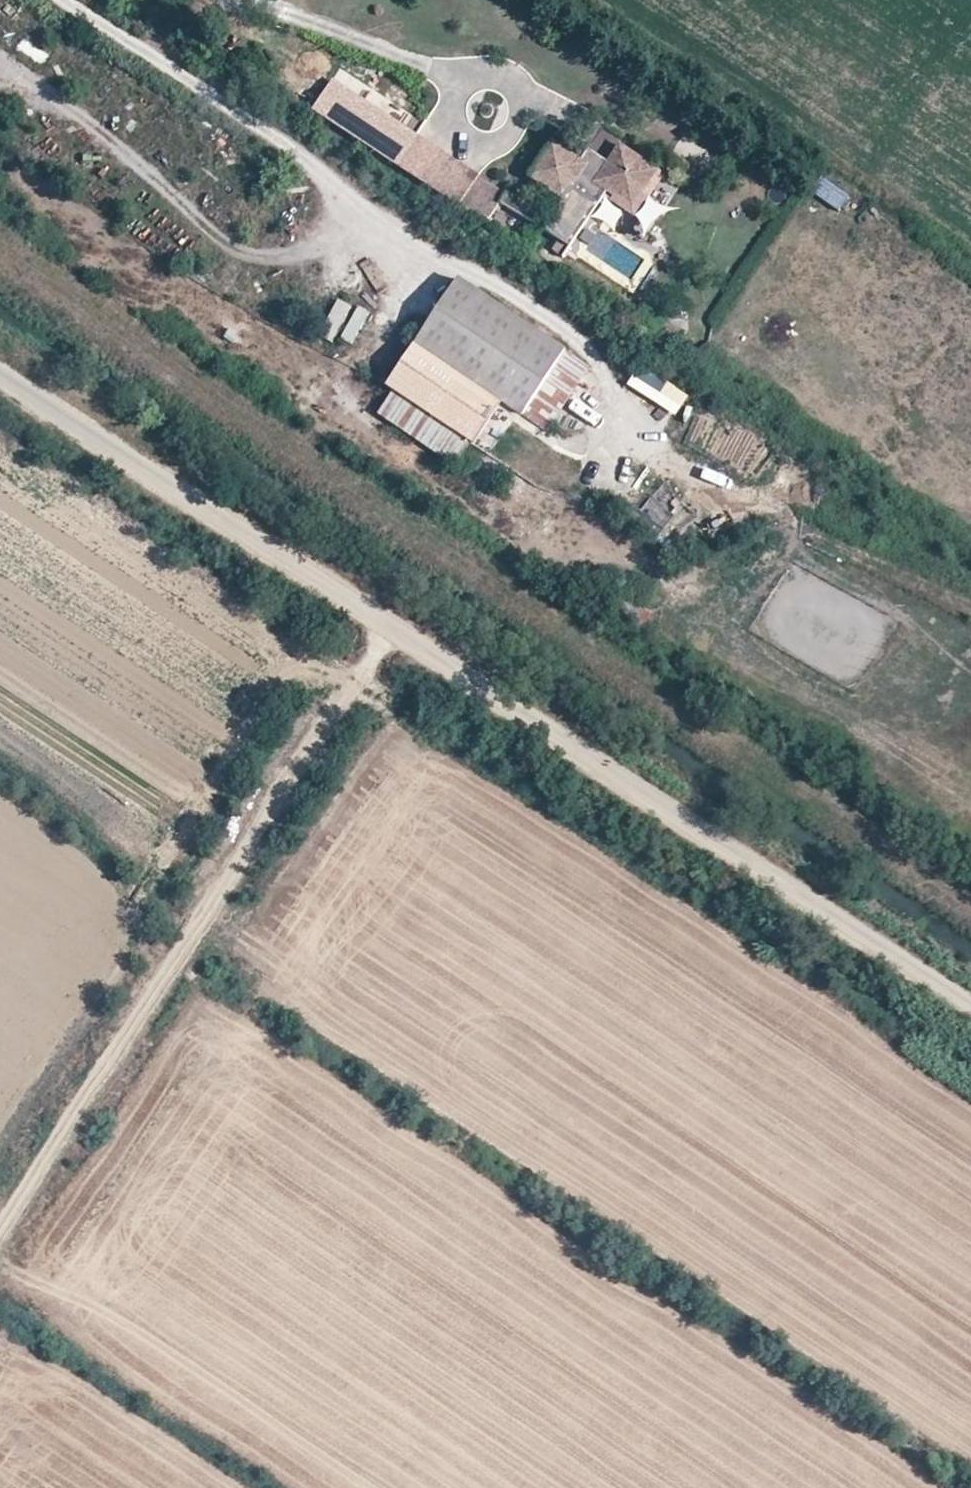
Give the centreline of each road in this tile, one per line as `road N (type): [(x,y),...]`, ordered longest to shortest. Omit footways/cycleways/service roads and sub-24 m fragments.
road 1 (unclassified): [(0,371),(970,1008)]
road 2 (track): [(393,627),(0,1225)]

